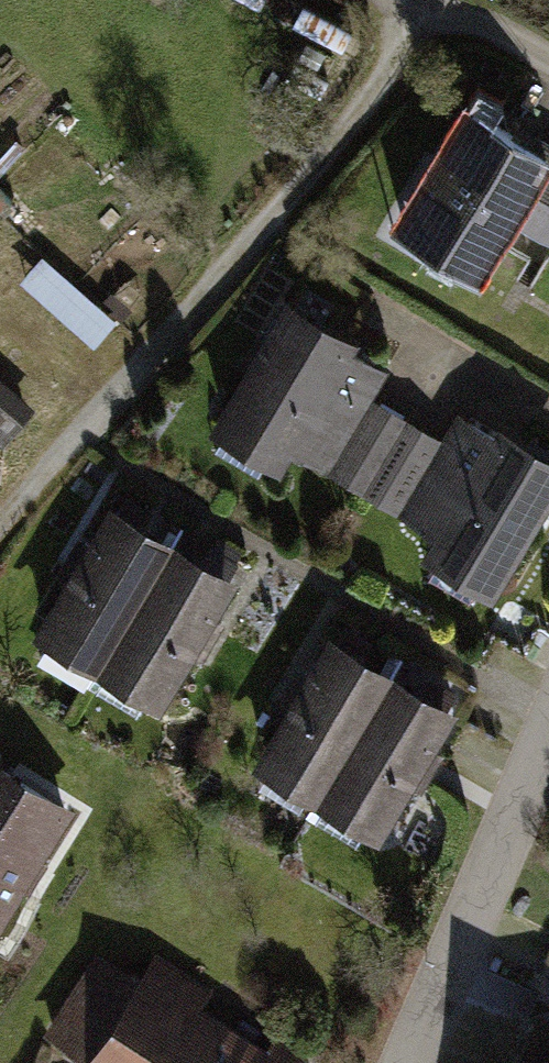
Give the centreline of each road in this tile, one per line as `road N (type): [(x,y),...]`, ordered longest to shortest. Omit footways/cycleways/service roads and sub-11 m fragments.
road 1 (track): [(425,5),(362,116),(0,523)]
road 2 (residential): [(548,725),(408,1062)]
road 3 (residential): [(425,5),(498,28),(548,59)]

